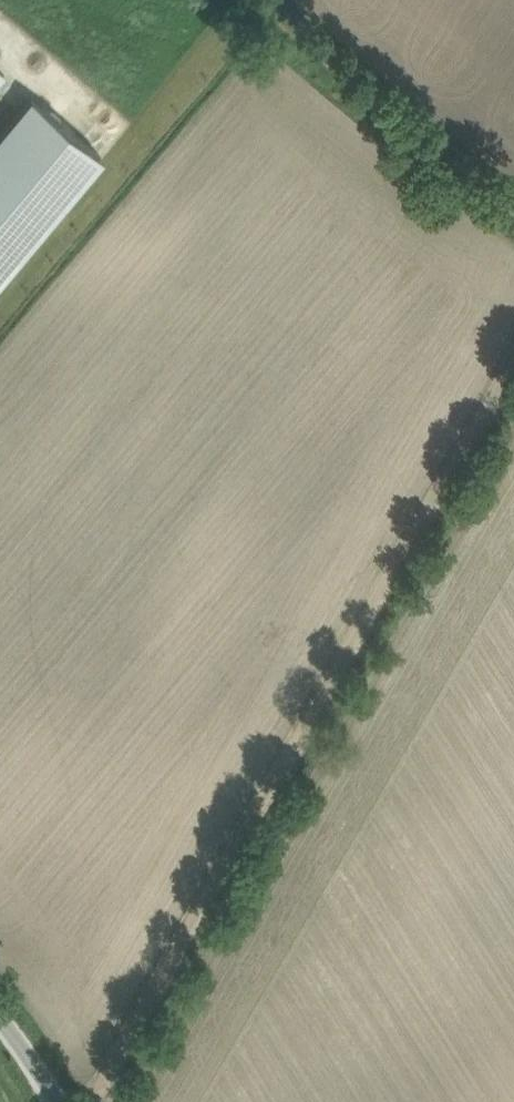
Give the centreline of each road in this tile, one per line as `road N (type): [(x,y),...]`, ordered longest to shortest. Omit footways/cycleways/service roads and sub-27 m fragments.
road 1 (track): [(513,386),(91,1101)]
road 2 (track): [(513,219),(251,0)]

